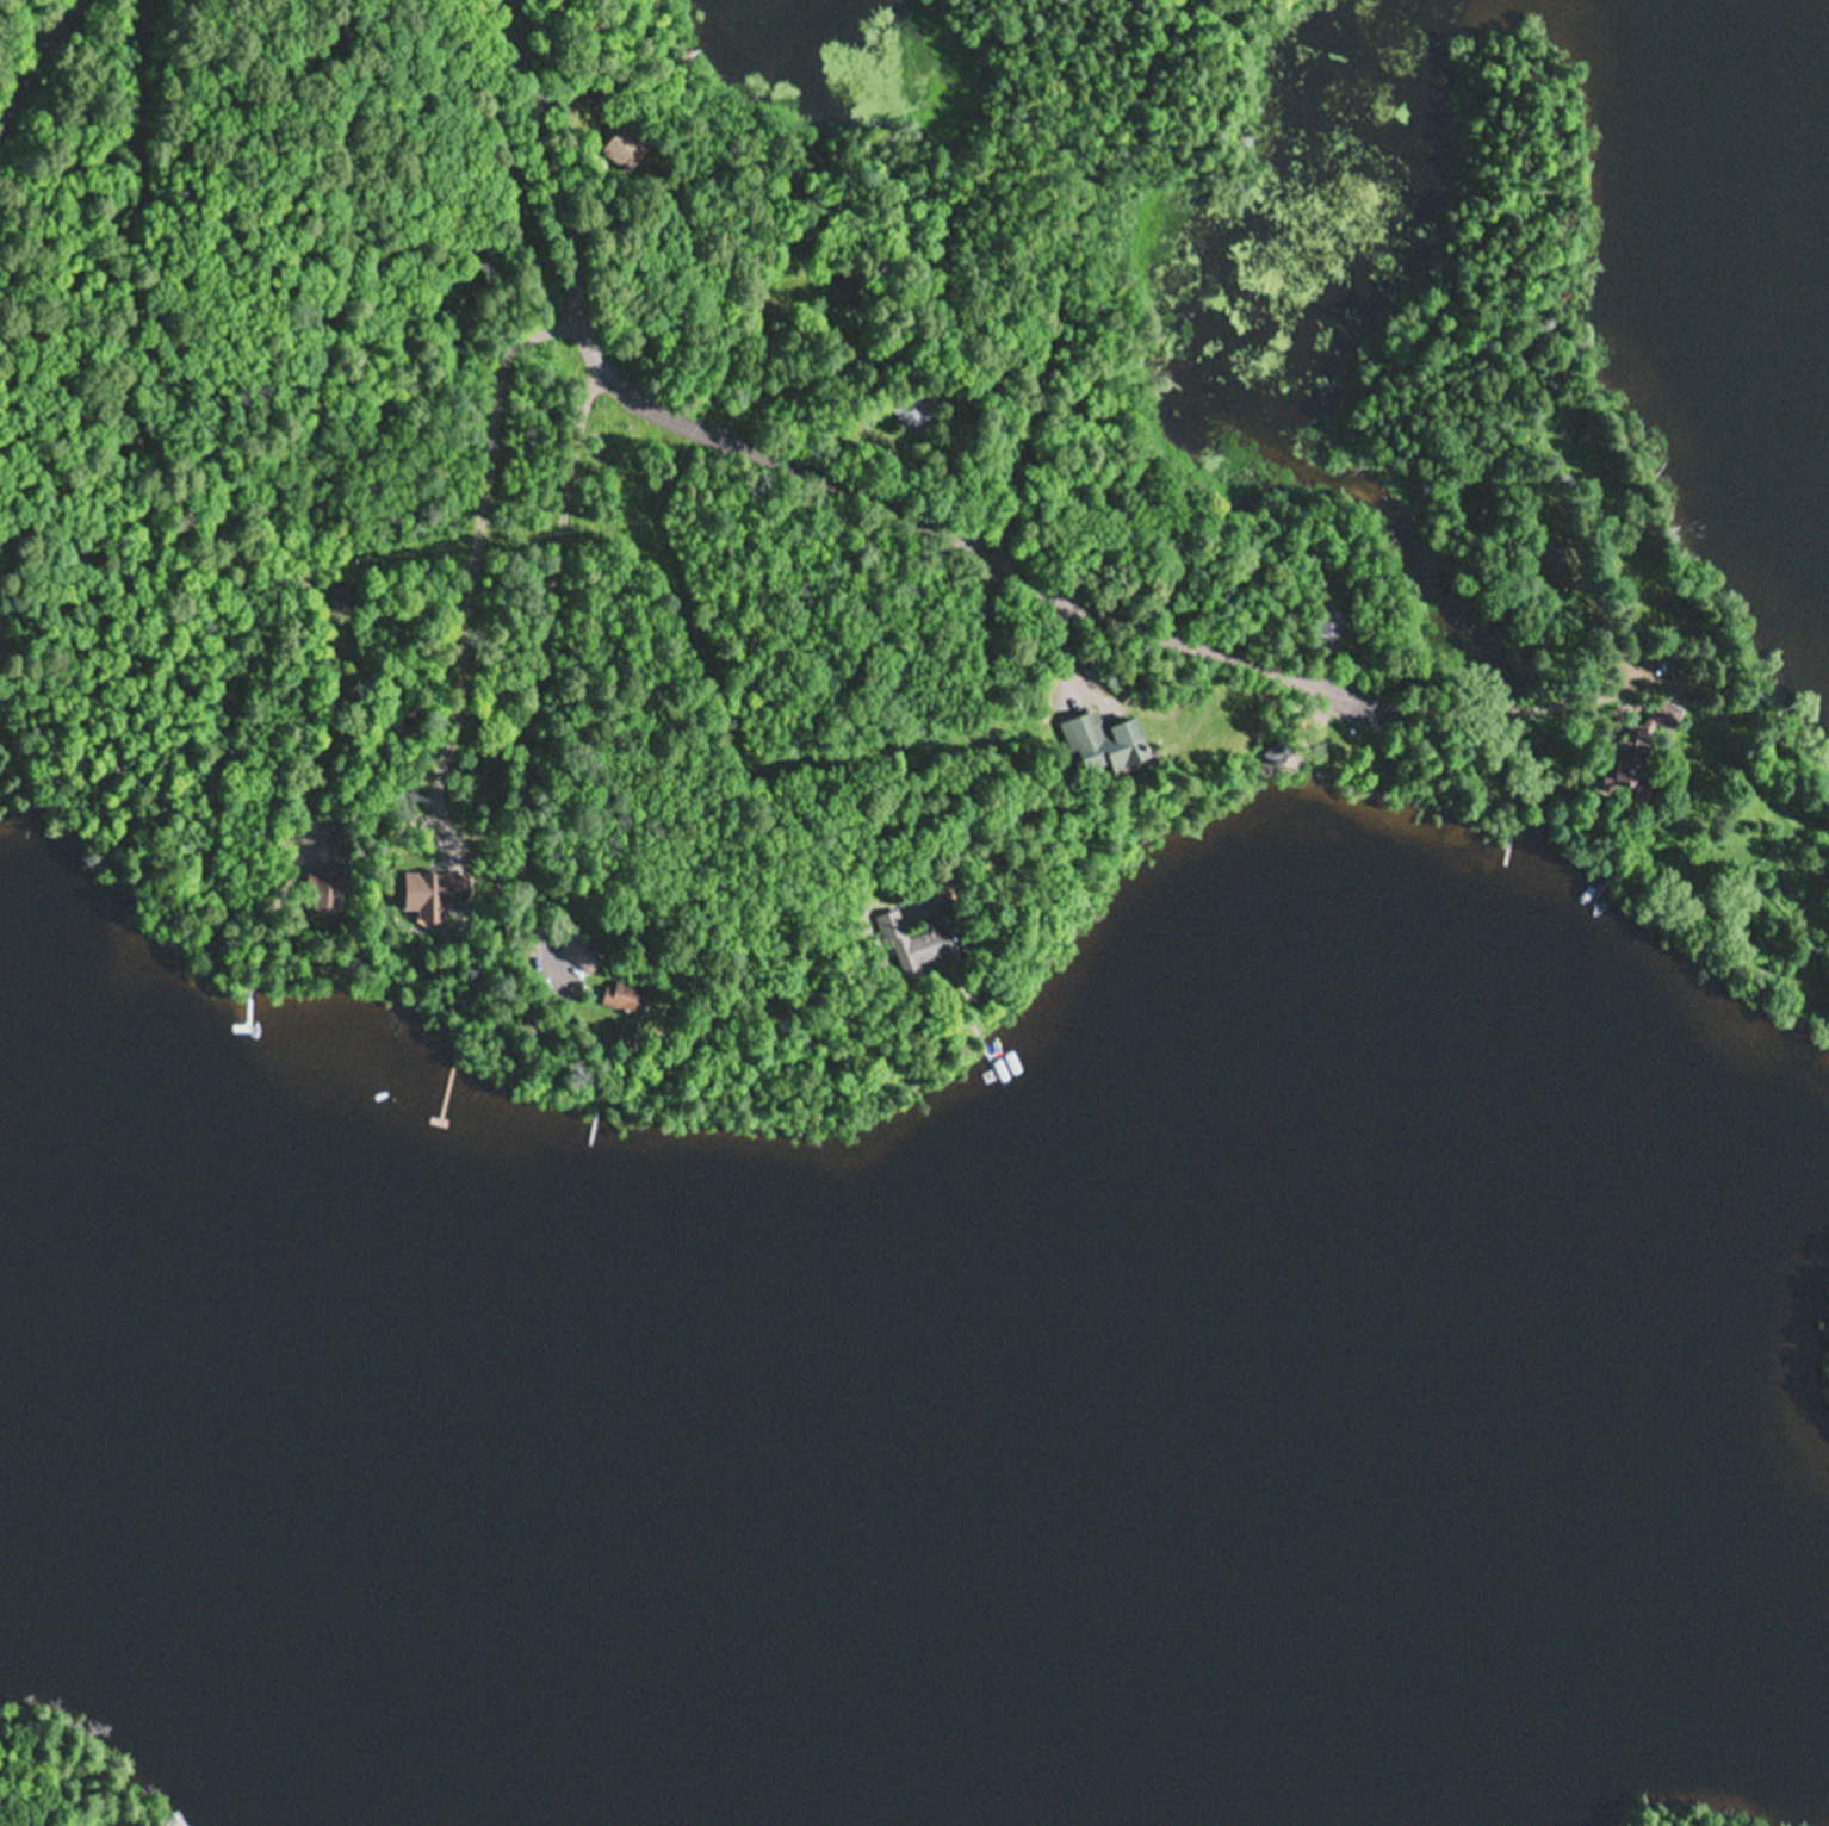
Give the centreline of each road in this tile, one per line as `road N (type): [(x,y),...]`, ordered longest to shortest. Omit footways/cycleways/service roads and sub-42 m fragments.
road 1 (residential): [(509,0),(585,328),(612,372),(666,408),(906,502),(1050,584),(1337,688),(1474,710),(1658,678),(1705,710),(1756,789)]
road 2 (residential): [(0,111),(72,0)]

